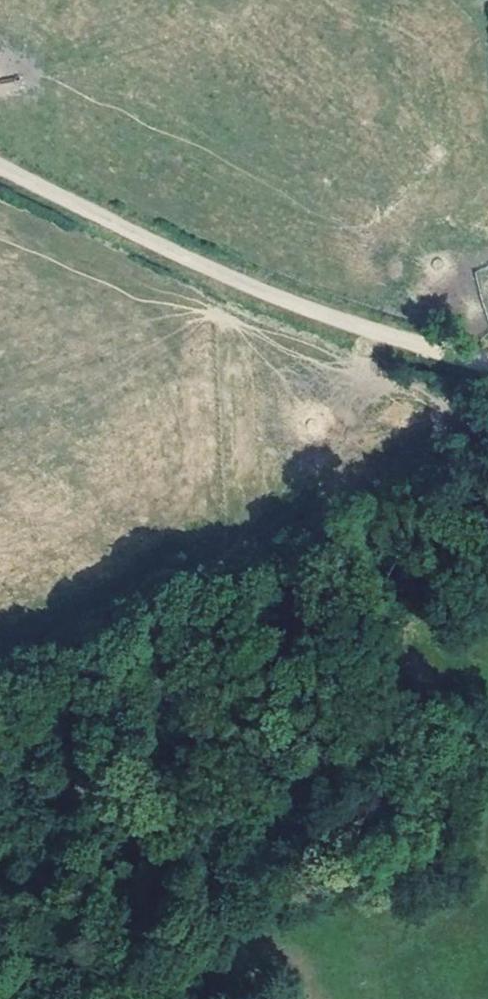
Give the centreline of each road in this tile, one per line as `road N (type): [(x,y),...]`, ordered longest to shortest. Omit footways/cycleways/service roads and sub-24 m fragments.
road 1 (track): [(487,366),(274,295),(0,165)]
road 2 (track): [(487,750),(395,740),(116,879)]
road 3 (track): [(0,916),(116,879),(160,951),(170,998)]

